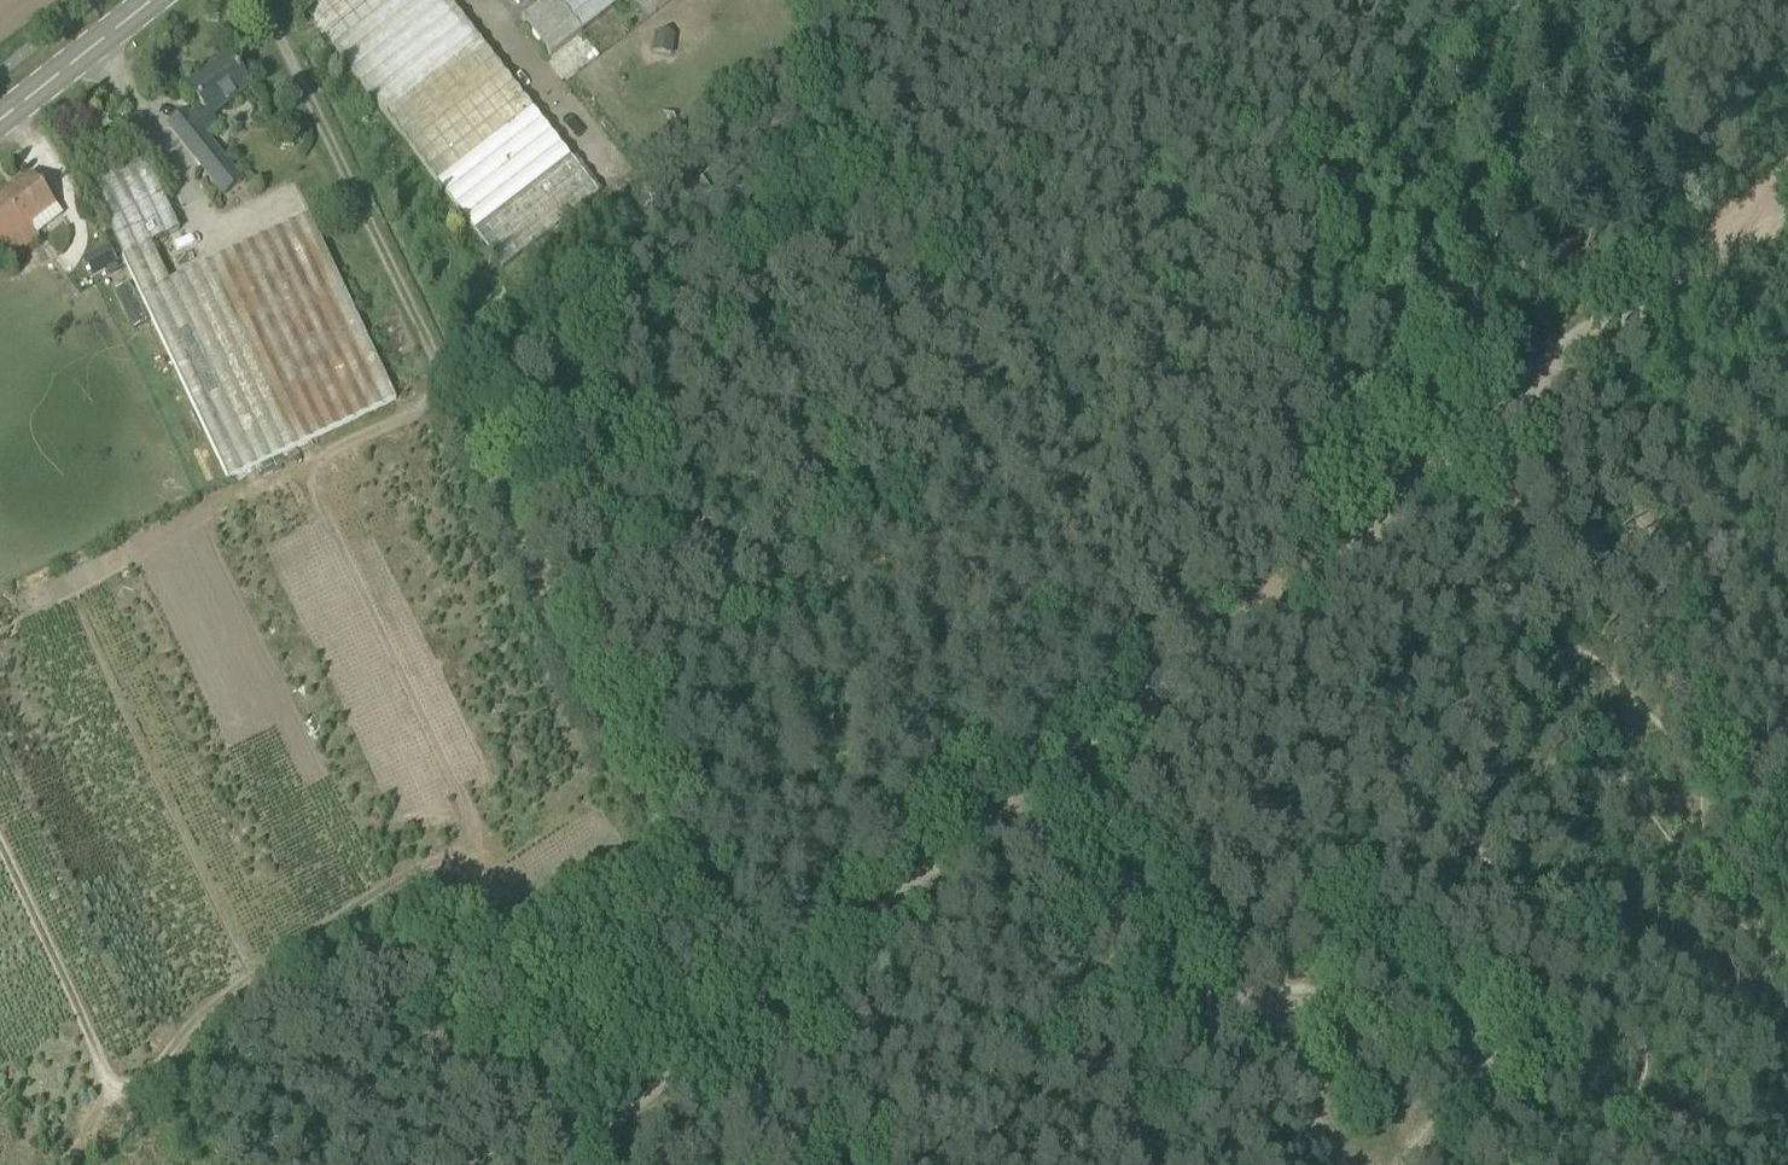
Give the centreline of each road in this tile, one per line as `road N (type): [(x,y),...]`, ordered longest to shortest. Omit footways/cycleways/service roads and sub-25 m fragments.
road 1 (track): [(1787,178),(758,999)]
road 2 (track): [(260,0),(758,999)]
road 3 (track): [(1056,768),(1136,919),(1248,1020),(1342,1164)]
road 4 (track): [(758,999),(555,1164)]
road 5 (secondary): [(0,120),(152,0)]

